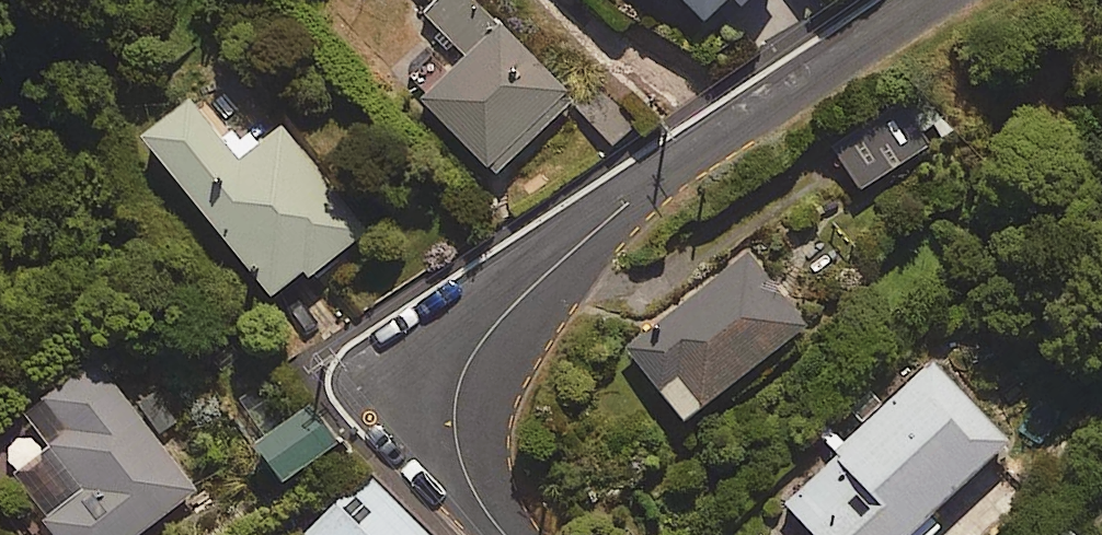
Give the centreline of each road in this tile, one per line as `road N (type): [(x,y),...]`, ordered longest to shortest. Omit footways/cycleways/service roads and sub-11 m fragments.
road 1 (residential): [(510,534),(477,498),(453,430),(465,364),(535,281),(660,168),(927,0)]

